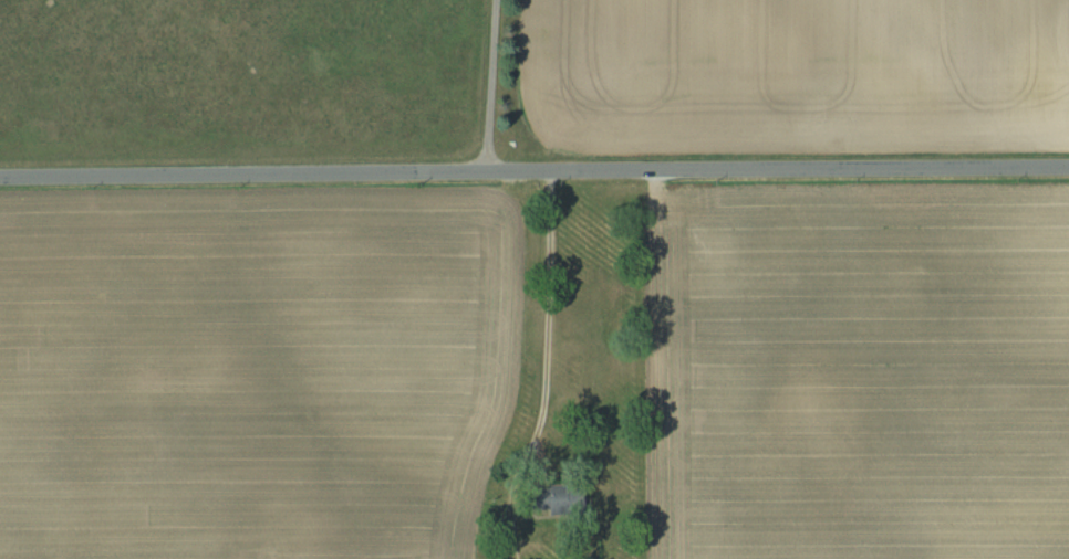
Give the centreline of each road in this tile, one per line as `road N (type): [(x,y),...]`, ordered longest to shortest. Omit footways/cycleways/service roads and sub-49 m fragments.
road 1 (tertiary): [(0,178),(1068,167)]
road 2 (residential): [(516,172),(546,515)]

